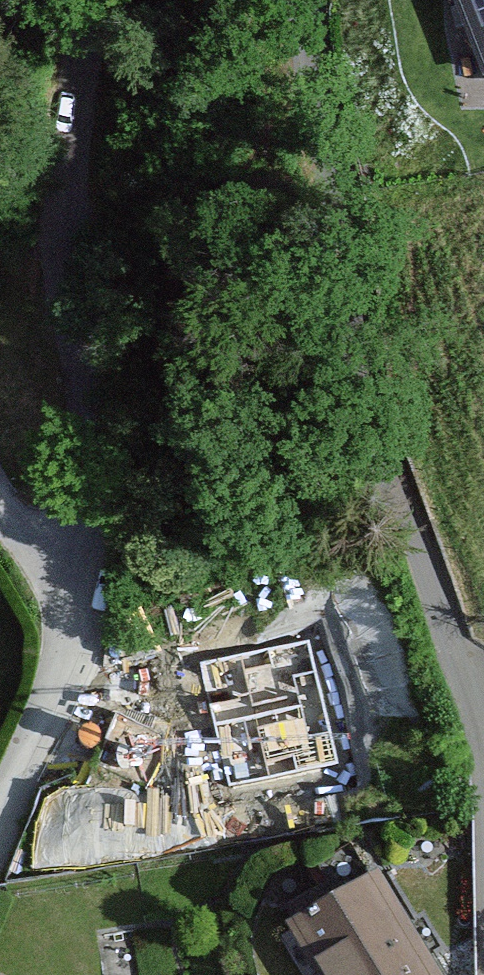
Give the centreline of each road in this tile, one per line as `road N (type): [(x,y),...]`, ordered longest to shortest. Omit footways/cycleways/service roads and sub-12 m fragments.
road 1 (residential): [(309,0),(293,100),(377,350),(392,448),(483,764)]
road 2 (residential): [(84,0),(68,239),(77,610)]
road 3 (residential): [(77,610),(55,702),(0,823)]
road 4 (residential): [(0,514),(77,610)]

